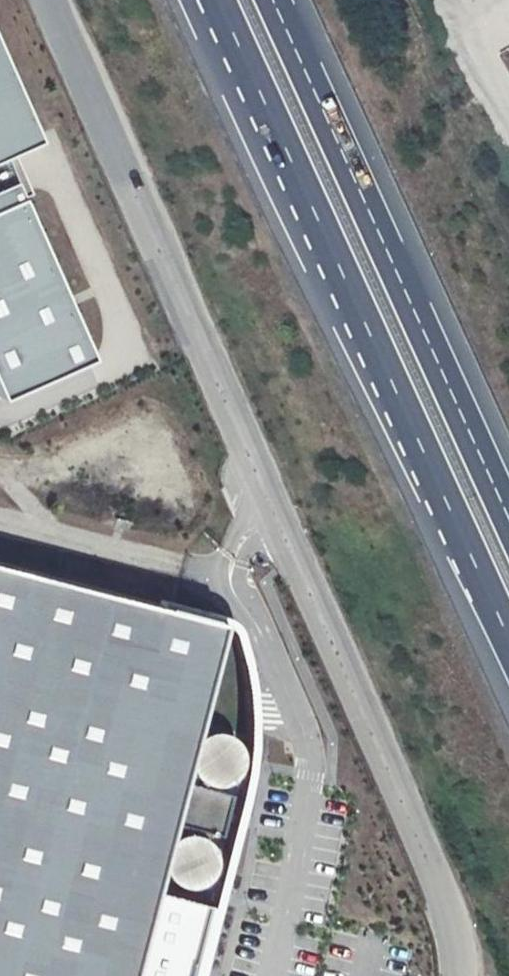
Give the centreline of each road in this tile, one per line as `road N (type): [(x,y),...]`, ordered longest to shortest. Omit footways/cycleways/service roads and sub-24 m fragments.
road 1 (unclassified): [(52,0),(460,925),(465,975)]
road 2 (motorway): [(218,0),(508,642)]
road 3 (motorway): [(508,514),(273,0)]

